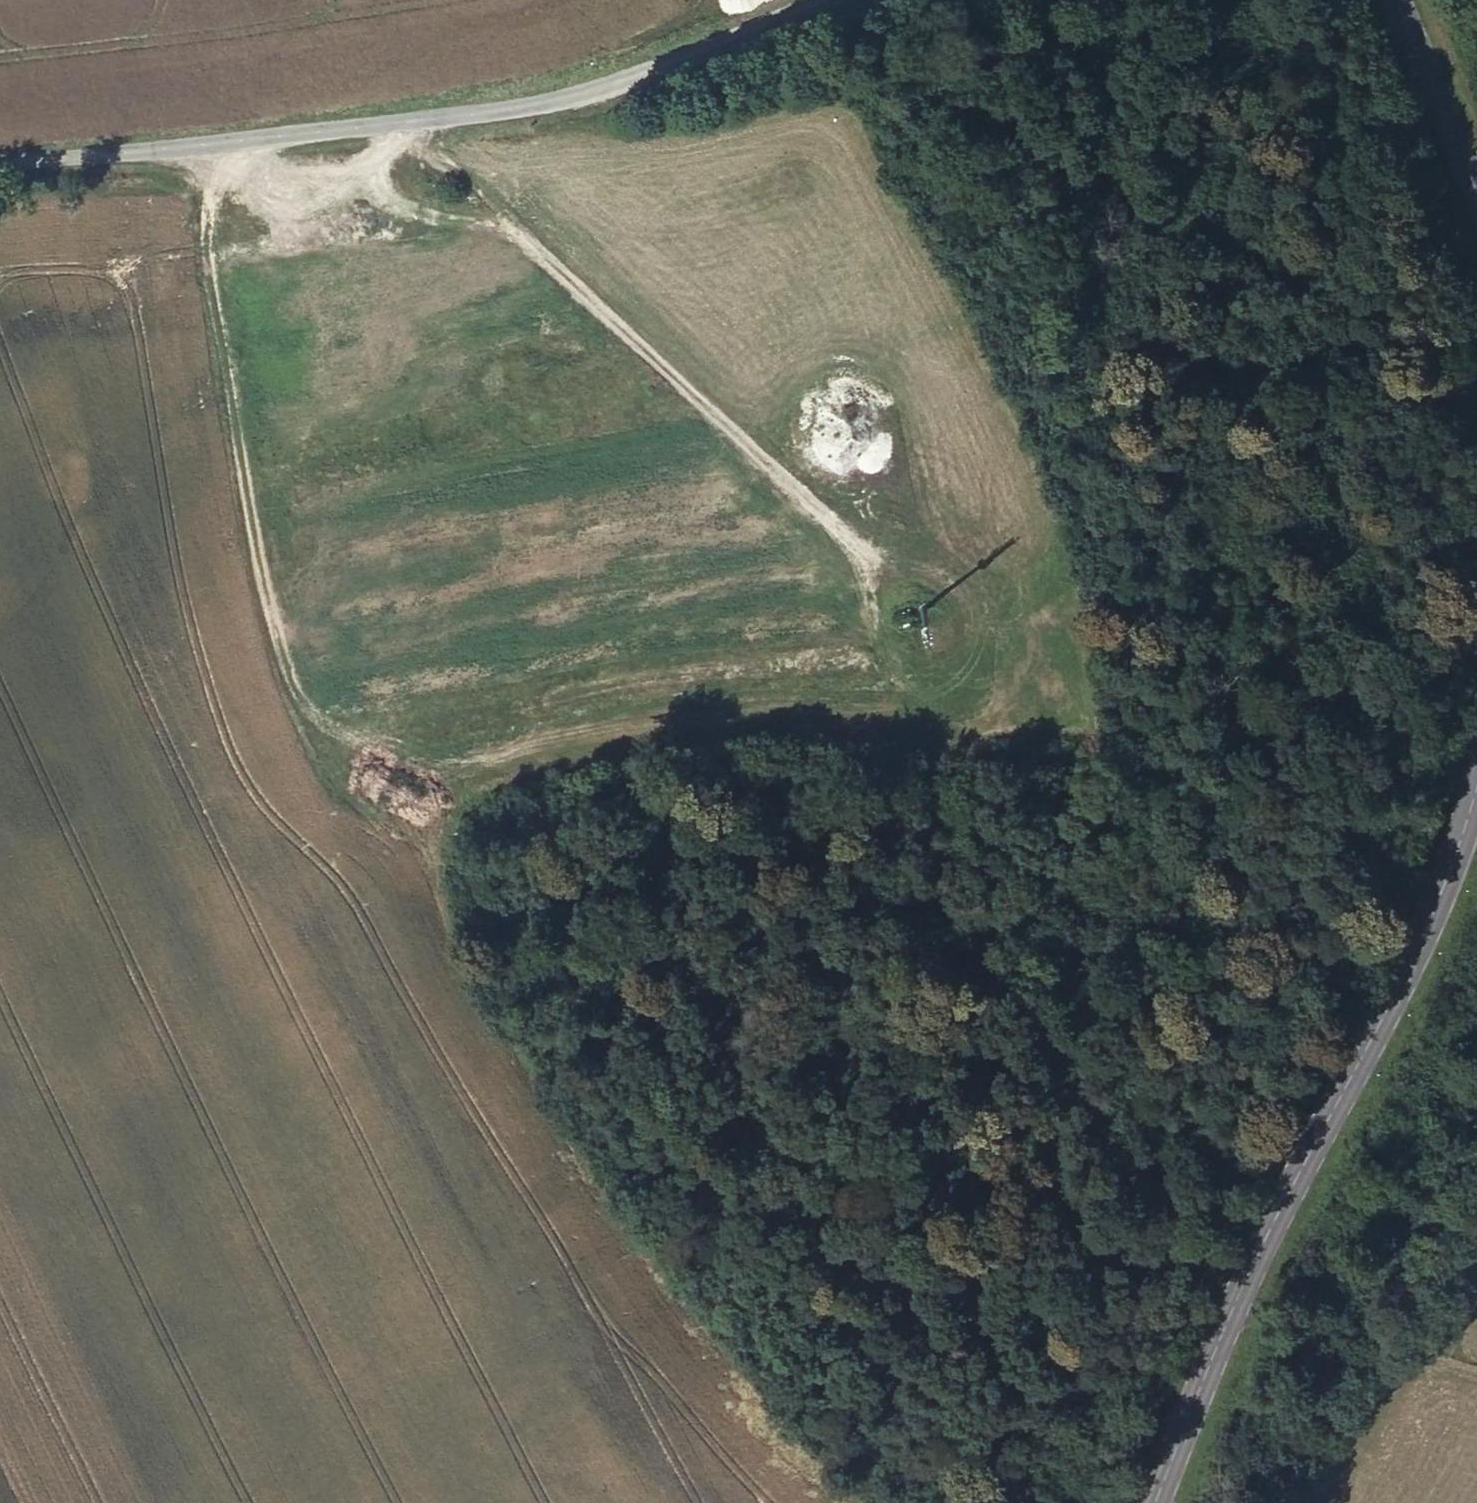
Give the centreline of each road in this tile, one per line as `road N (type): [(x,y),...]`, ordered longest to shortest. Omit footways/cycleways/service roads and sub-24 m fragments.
road 1 (tertiary): [(0,167),(542,106),(643,78),(841,0)]
road 2 (secondary): [(1160,1502),(1476,746)]
road 3 (track): [(399,123),(515,224),(767,467),(847,559)]
road 4 (secondary): [(1476,187),(1399,0)]

